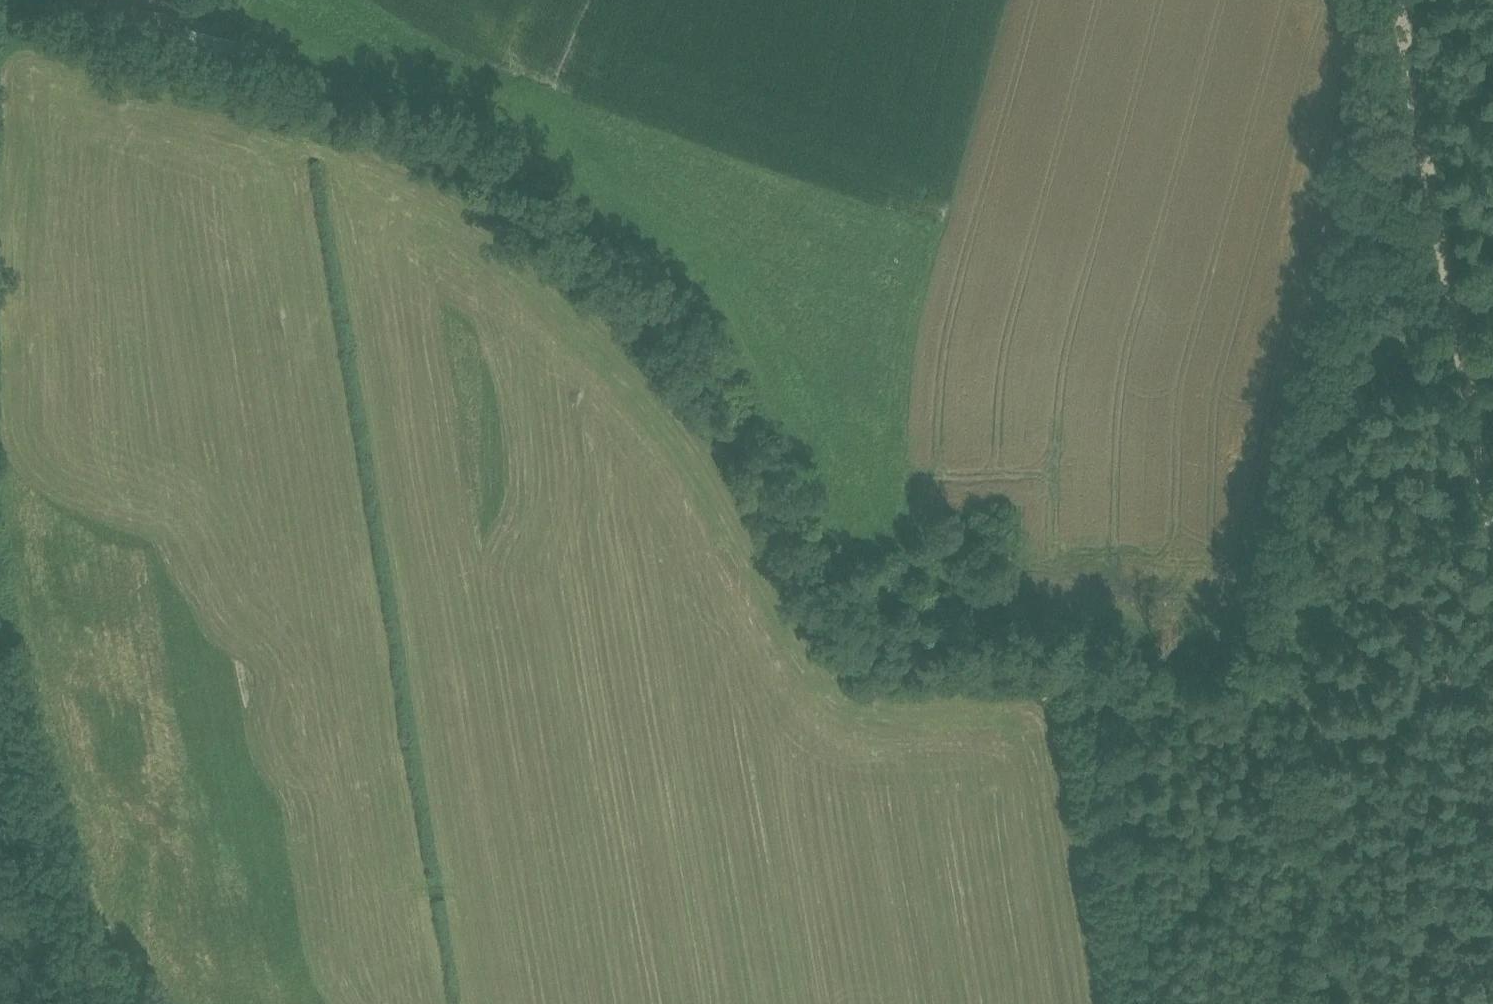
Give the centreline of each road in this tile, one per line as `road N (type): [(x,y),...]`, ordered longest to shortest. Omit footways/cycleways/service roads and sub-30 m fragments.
road 1 (track): [(1400,0),(1492,509)]

